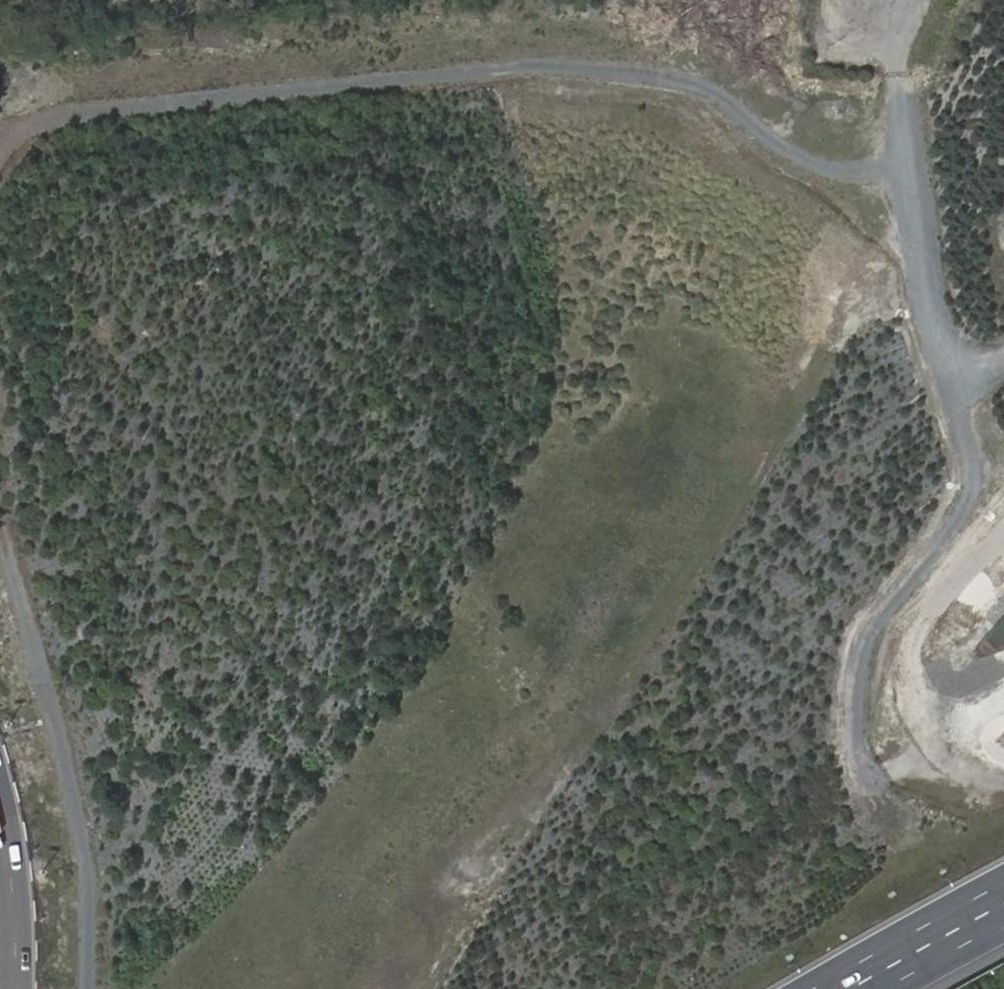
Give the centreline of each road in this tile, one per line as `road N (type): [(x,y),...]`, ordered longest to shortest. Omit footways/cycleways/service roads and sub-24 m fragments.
road 1 (track): [(1003,501),(928,319),(900,0)]
road 2 (track): [(1003,777),(988,779),(933,751),(907,685),(945,591),(1003,527)]
road 3 (motorway): [(818,988),(1003,884)]
road 4 (motorway): [(0,820),(19,936),(17,988)]
road 5 (motorway): [(885,988),(1003,923)]

